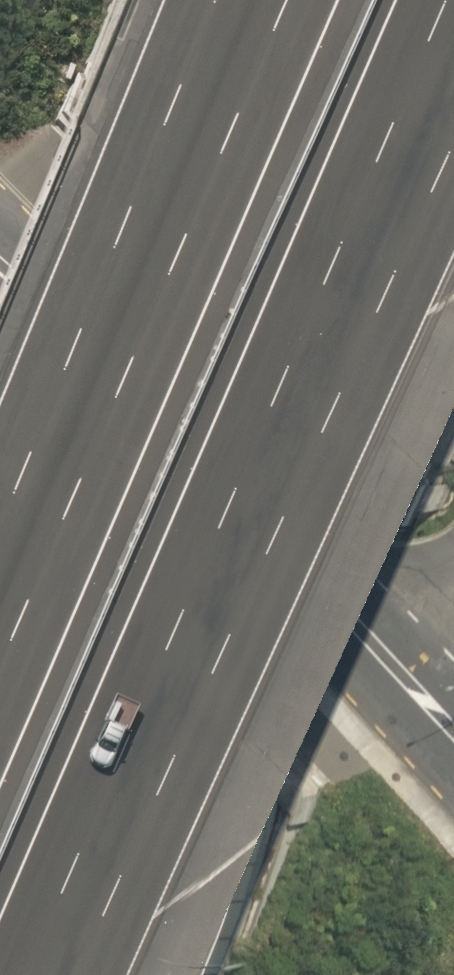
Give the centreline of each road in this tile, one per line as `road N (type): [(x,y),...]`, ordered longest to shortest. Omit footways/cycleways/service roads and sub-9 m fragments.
road 1 (motorway): [(453,79),(52,974)]
road 2 (motorway): [(0,585),(248,0)]
road 3 (tertiary): [(0,266),(430,709)]

